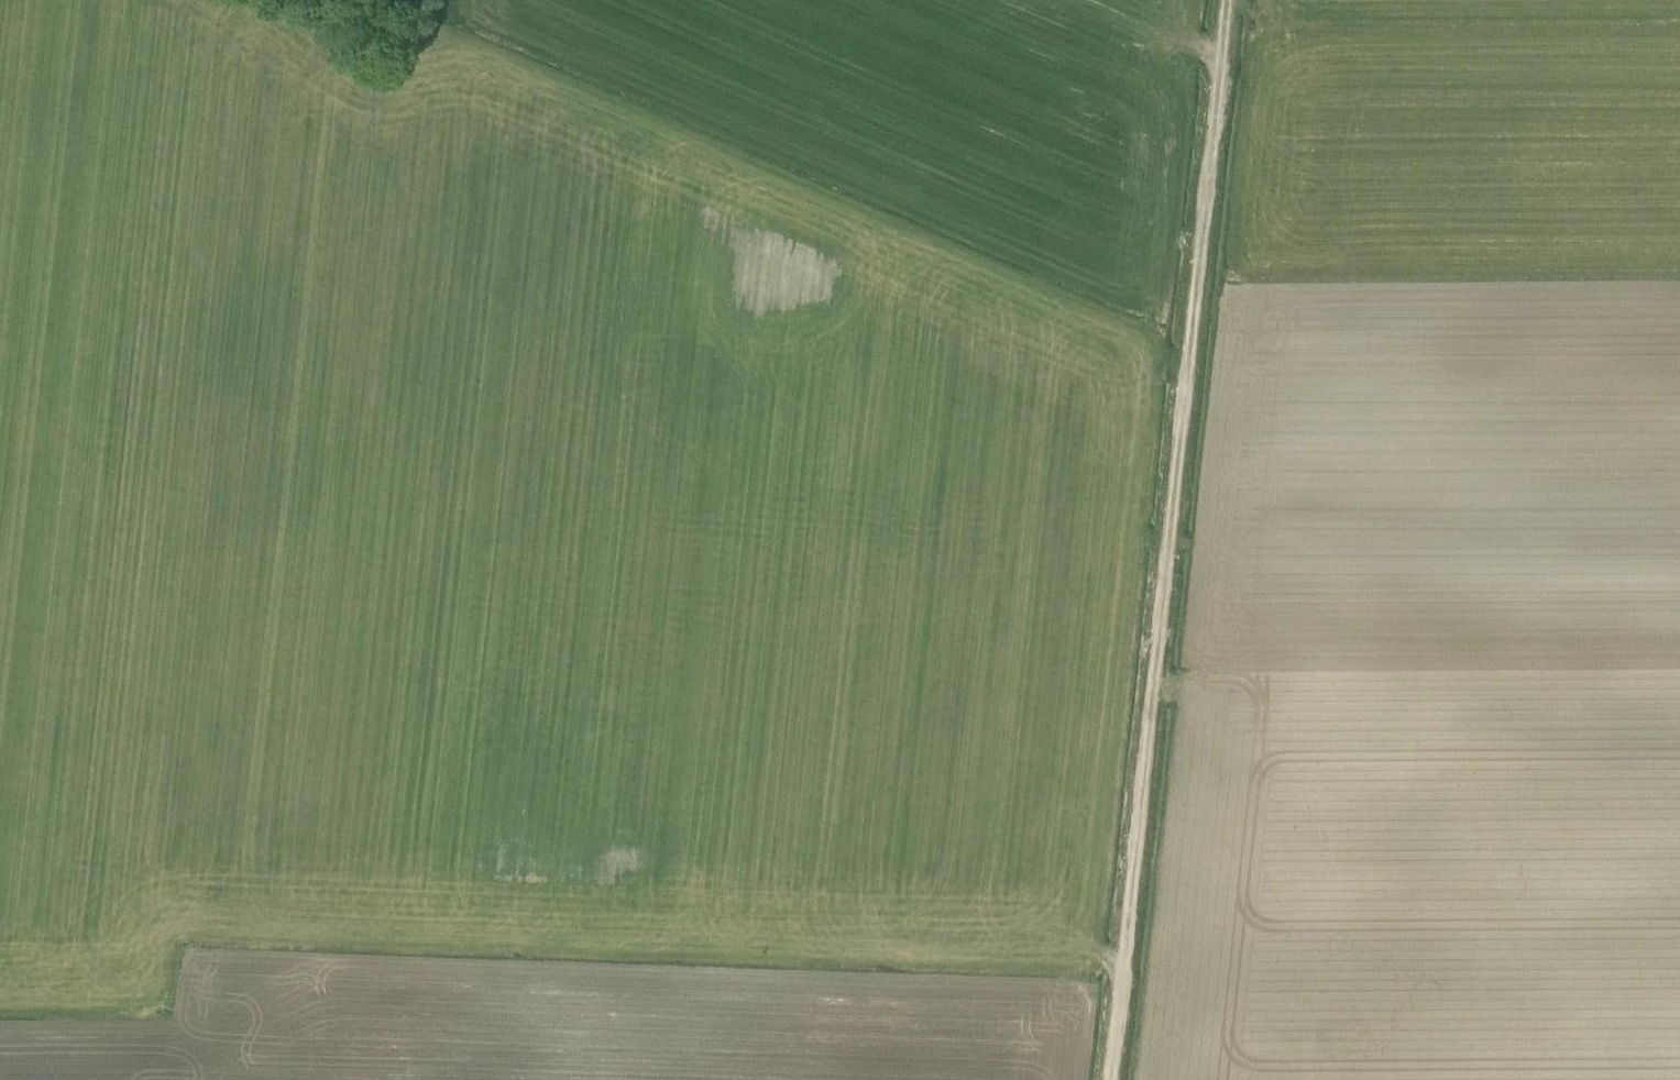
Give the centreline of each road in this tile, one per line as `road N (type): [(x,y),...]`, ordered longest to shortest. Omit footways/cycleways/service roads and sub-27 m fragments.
road 1 (track): [(1109,1079),(1225,0)]

